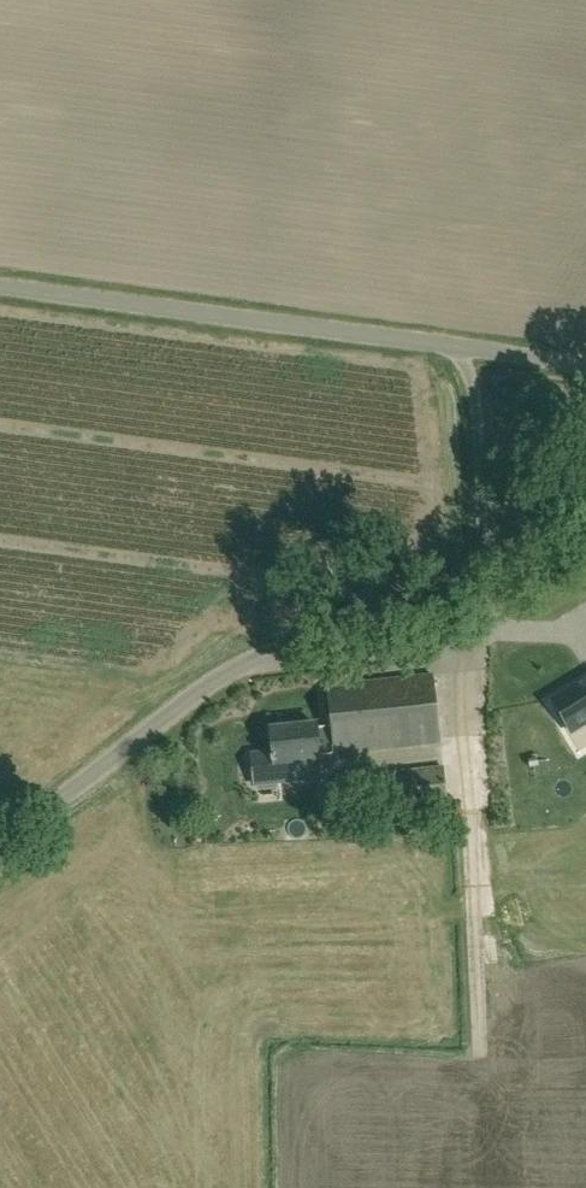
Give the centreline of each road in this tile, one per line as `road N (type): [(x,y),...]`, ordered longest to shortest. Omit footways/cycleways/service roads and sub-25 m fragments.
road 1 (unclassified): [(0,842),(231,671),(315,636),(491,582)]
road 2 (unclassified): [(466,350),(0,289)]
road 3 (unclassified): [(491,582),(466,350)]
road 4 (unclassified): [(491,582),(585,462)]
road 5 (unclassified): [(585,367),(466,350)]

